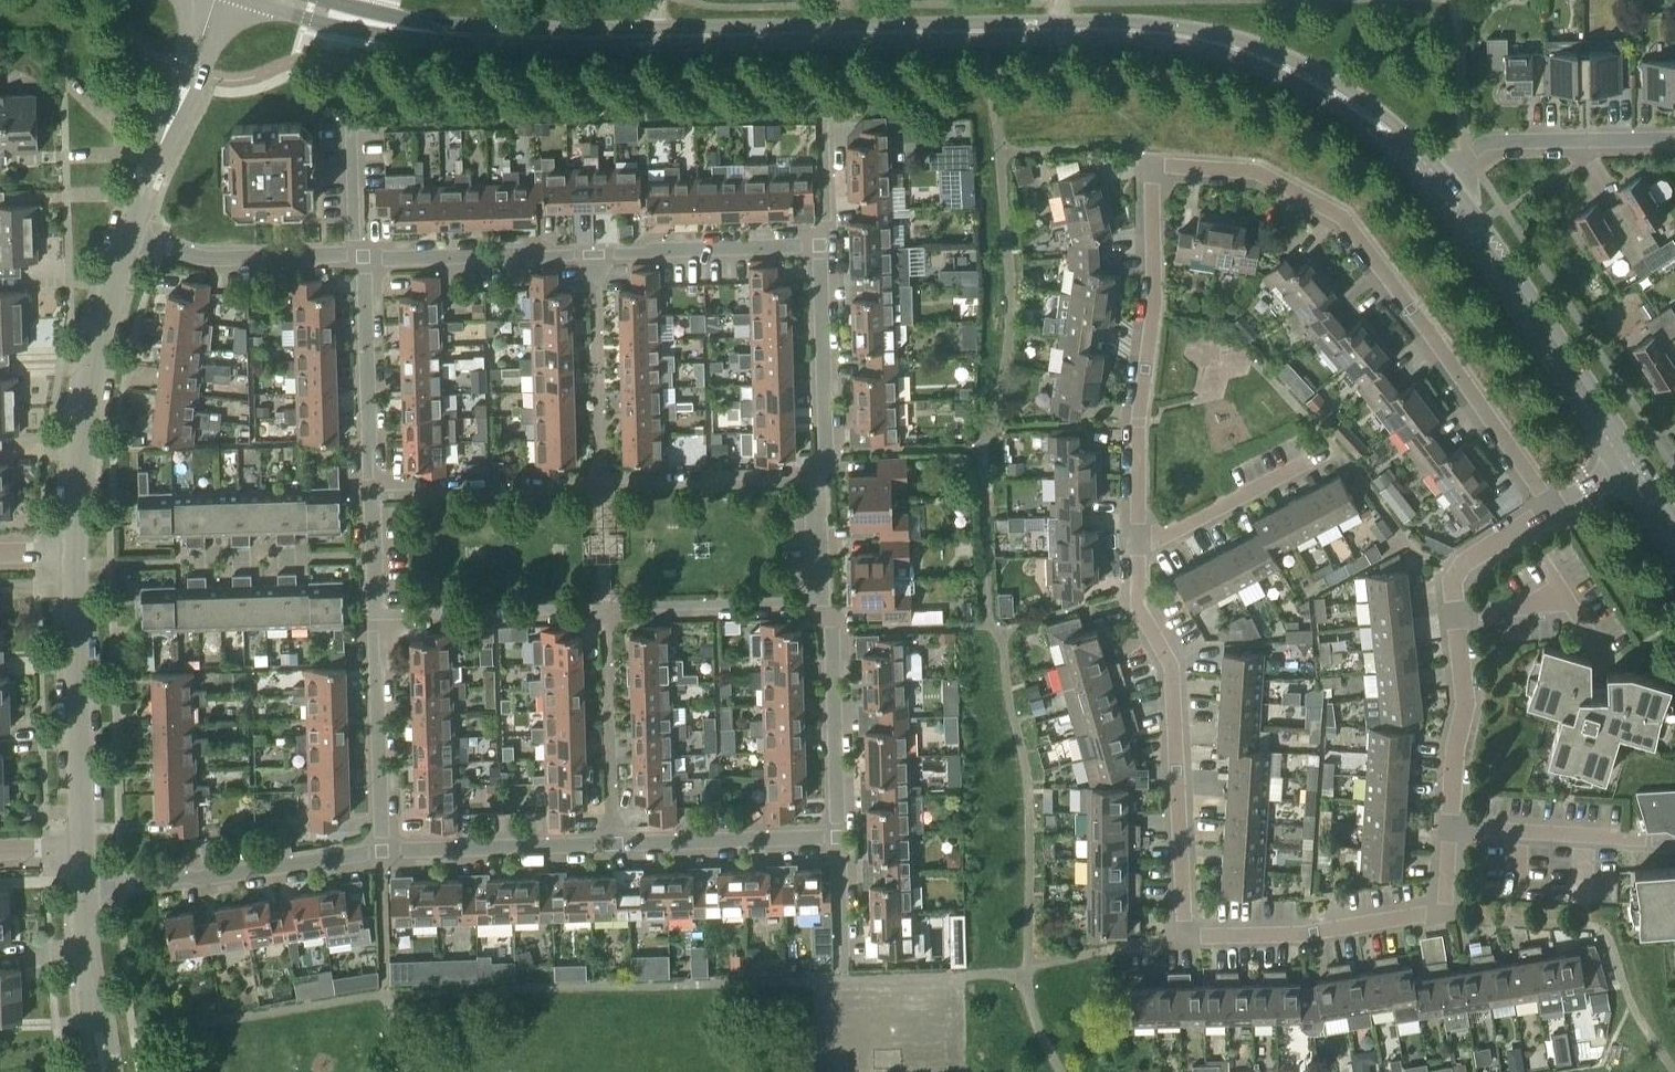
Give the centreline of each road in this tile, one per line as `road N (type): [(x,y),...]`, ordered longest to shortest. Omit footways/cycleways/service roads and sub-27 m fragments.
road 1 (tertiary): [(1434,181),(1333,92),(1274,61),(1177,37),(473,36),(396,28),(285,0)]
road 2 (residential): [(1553,510),(1422,313),(1333,211),(1274,179),(1219,164),(1152,167),(1155,295),(1140,422),(1138,552)]
road 3 (residential): [(1138,552),(1138,587),(1177,691),(1186,938),(1309,935),(1444,917),(1450,832)]
road 4 (residential): [(842,844),(384,857)]
road 5 (residential): [(374,487),(831,477)]
road 6 (residential): [(378,622),(835,616)]
road 7 (residential): [(823,243),(368,256)]
road 8 (residential): [(1450,832),(1464,680),(1459,573),(1553,510)]
road 9 (tertiary): [(1627,464),(1434,181)]
road 10 (residential): [(74,555),(82,452),(132,245)]
road 11 (residential): [(384,857),(82,894)]
road 12 (residential): [(78,845),(74,555)]
road 13 (residential): [(132,245),(211,0)]
road 14 (residential): [(368,256),(132,245)]
road 15 (residential): [(384,857),(378,622)]
road 16 (residential): [(831,477),(823,243)]
road 17 (residential): [(374,487),(368,256)]
road 18 (residential): [(842,844),(835,616)]
road 19 (residential): [(1138,552),(1329,457)]
road 20 (residential): [(1674,140),(1498,142),(1470,156)]
road 21 (residential): [(106,1071),(82,894)]
road 22 (residential): [(835,616),(831,477)]
road 23 (residential): [(1585,839),(1450,832)]
road 24 (residential): [(378,622),(374,487)]
road 25 (residential): [(823,243),(821,118)]

